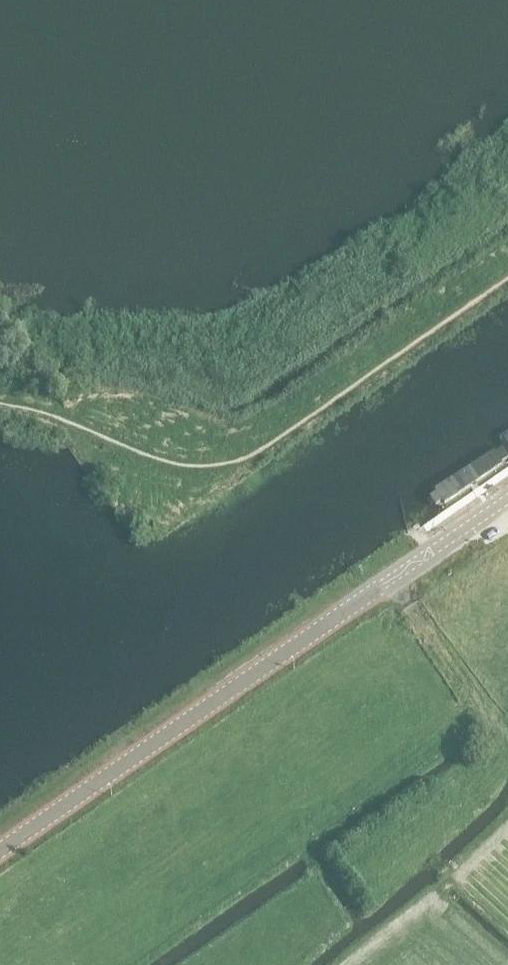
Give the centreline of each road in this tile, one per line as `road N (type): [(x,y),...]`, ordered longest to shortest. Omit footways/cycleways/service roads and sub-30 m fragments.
road 1 (tertiary): [(0,852),(507,501)]
road 2 (track): [(507,739),(391,581)]

